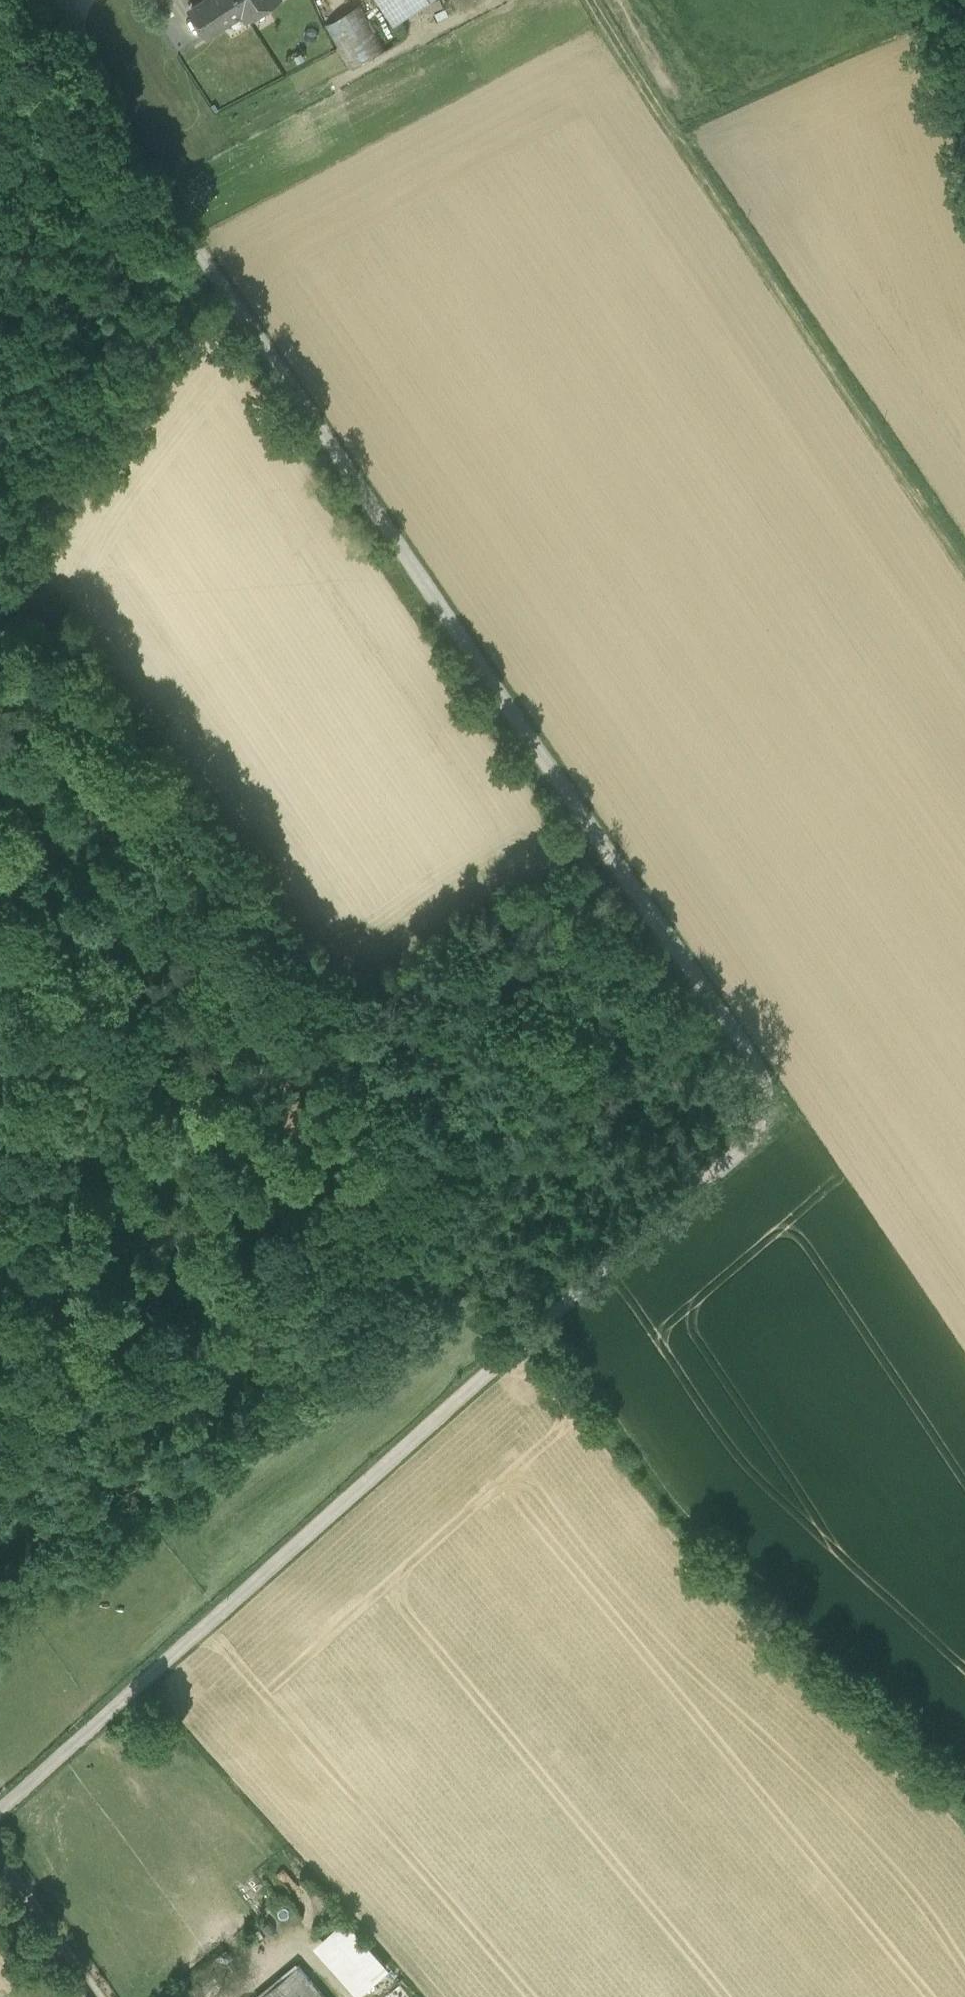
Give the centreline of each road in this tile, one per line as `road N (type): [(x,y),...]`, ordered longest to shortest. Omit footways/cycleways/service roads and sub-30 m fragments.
road 1 (track): [(0,1812),(774,1107),(54,27),(71,15)]
road 2 (track): [(590,0),(964,563)]

